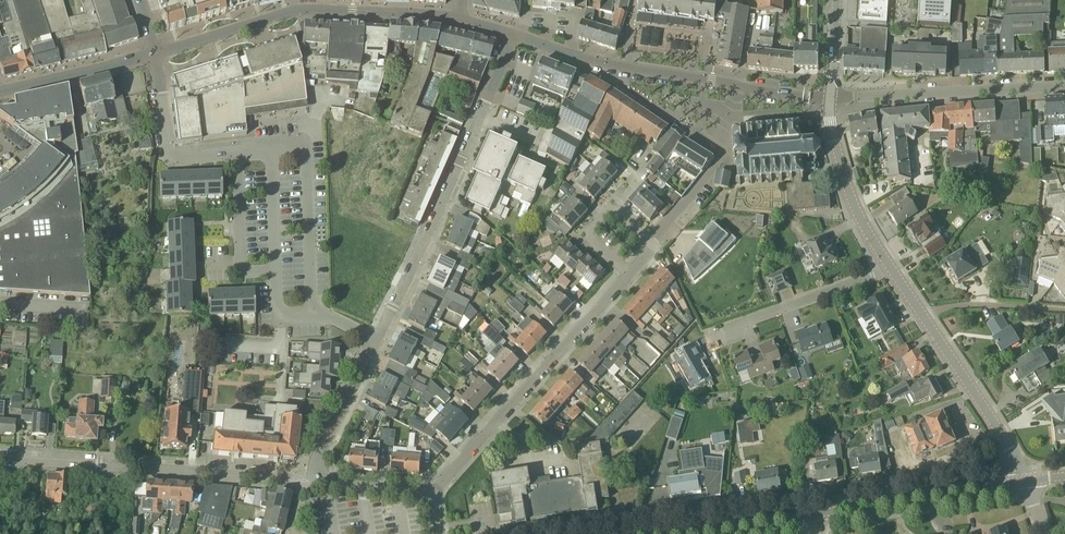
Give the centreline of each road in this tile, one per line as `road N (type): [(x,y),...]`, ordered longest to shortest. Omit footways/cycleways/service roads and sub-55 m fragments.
road 1 (residential): [(374,341),(315,318),(305,147),(165,150),(147,56)]
road 2 (residential): [(374,341),(516,35)]
road 3 (residential): [(830,99),(627,68),(516,35)]
road 4 (residential): [(318,476),(0,457)]
road 5 (residential): [(461,18),(297,9),(157,54)]
road 6 (residential): [(431,495),(629,273)]
road 7 (residential): [(830,99),(1064,85)]
road 8 (secondary): [(816,516),(1023,484)]
road 9 (tertiary): [(1023,484),(993,420),(923,317)]
road 10 (residential): [(706,337),(889,271)]
road 11 (tertiary): [(889,271),(845,177),(830,99)]
road 12 (residential): [(147,56),(0,93)]
road 13 (residential): [(318,476),(318,455),(374,341)]
road 14 (residential): [(1064,311),(970,304),(923,317)]
road 15 (residential): [(629,273),(590,227),(615,208),(654,239)]

